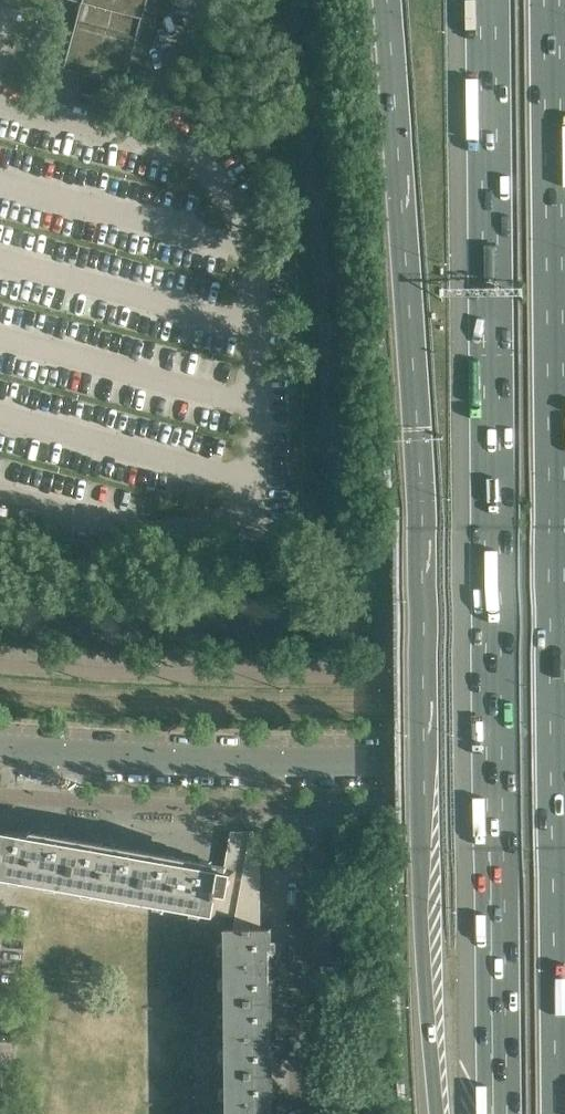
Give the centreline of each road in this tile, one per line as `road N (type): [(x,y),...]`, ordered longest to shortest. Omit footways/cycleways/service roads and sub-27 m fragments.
road 1 (motorway): [(387,0),(422,501),(422,895),(438,1113)]
road 2 (motorway): [(490,0),(500,1113)]
road 3 (motorway): [(564,1108),(552,0)]
road 4 (tertiary): [(390,761),(0,748)]
road 5 (tertiary): [(390,761),(564,759)]
road 6 (residential): [(306,1113),(306,952)]

